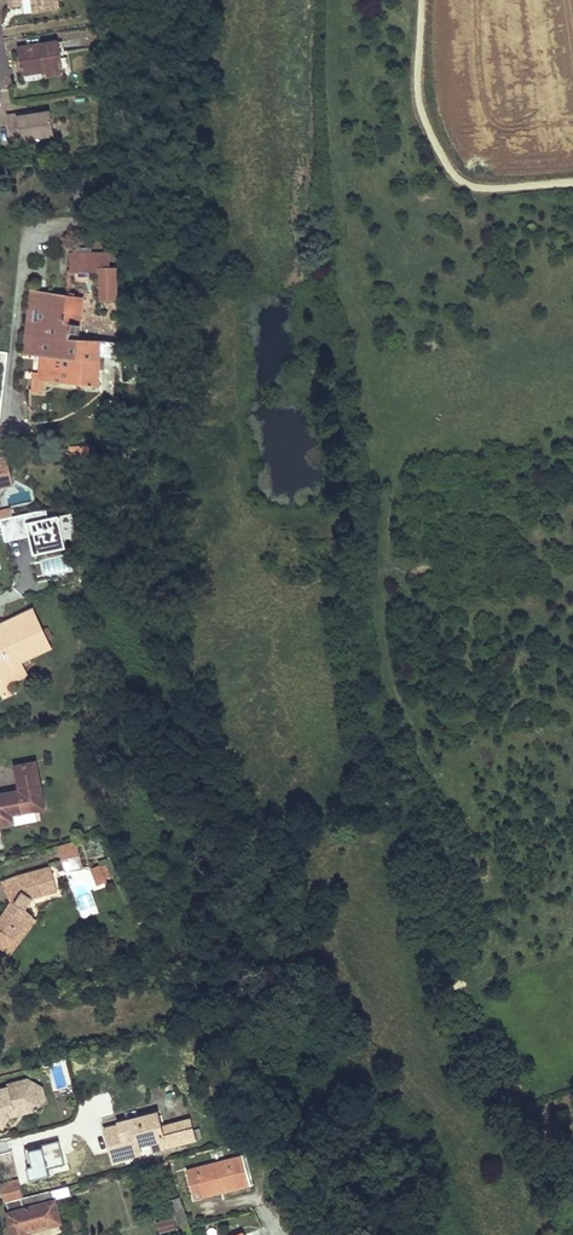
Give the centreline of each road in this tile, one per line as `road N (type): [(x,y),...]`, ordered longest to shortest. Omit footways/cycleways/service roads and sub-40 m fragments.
road 1 (track): [(421,0),(419,102),(455,175),(493,187),(572,179)]

